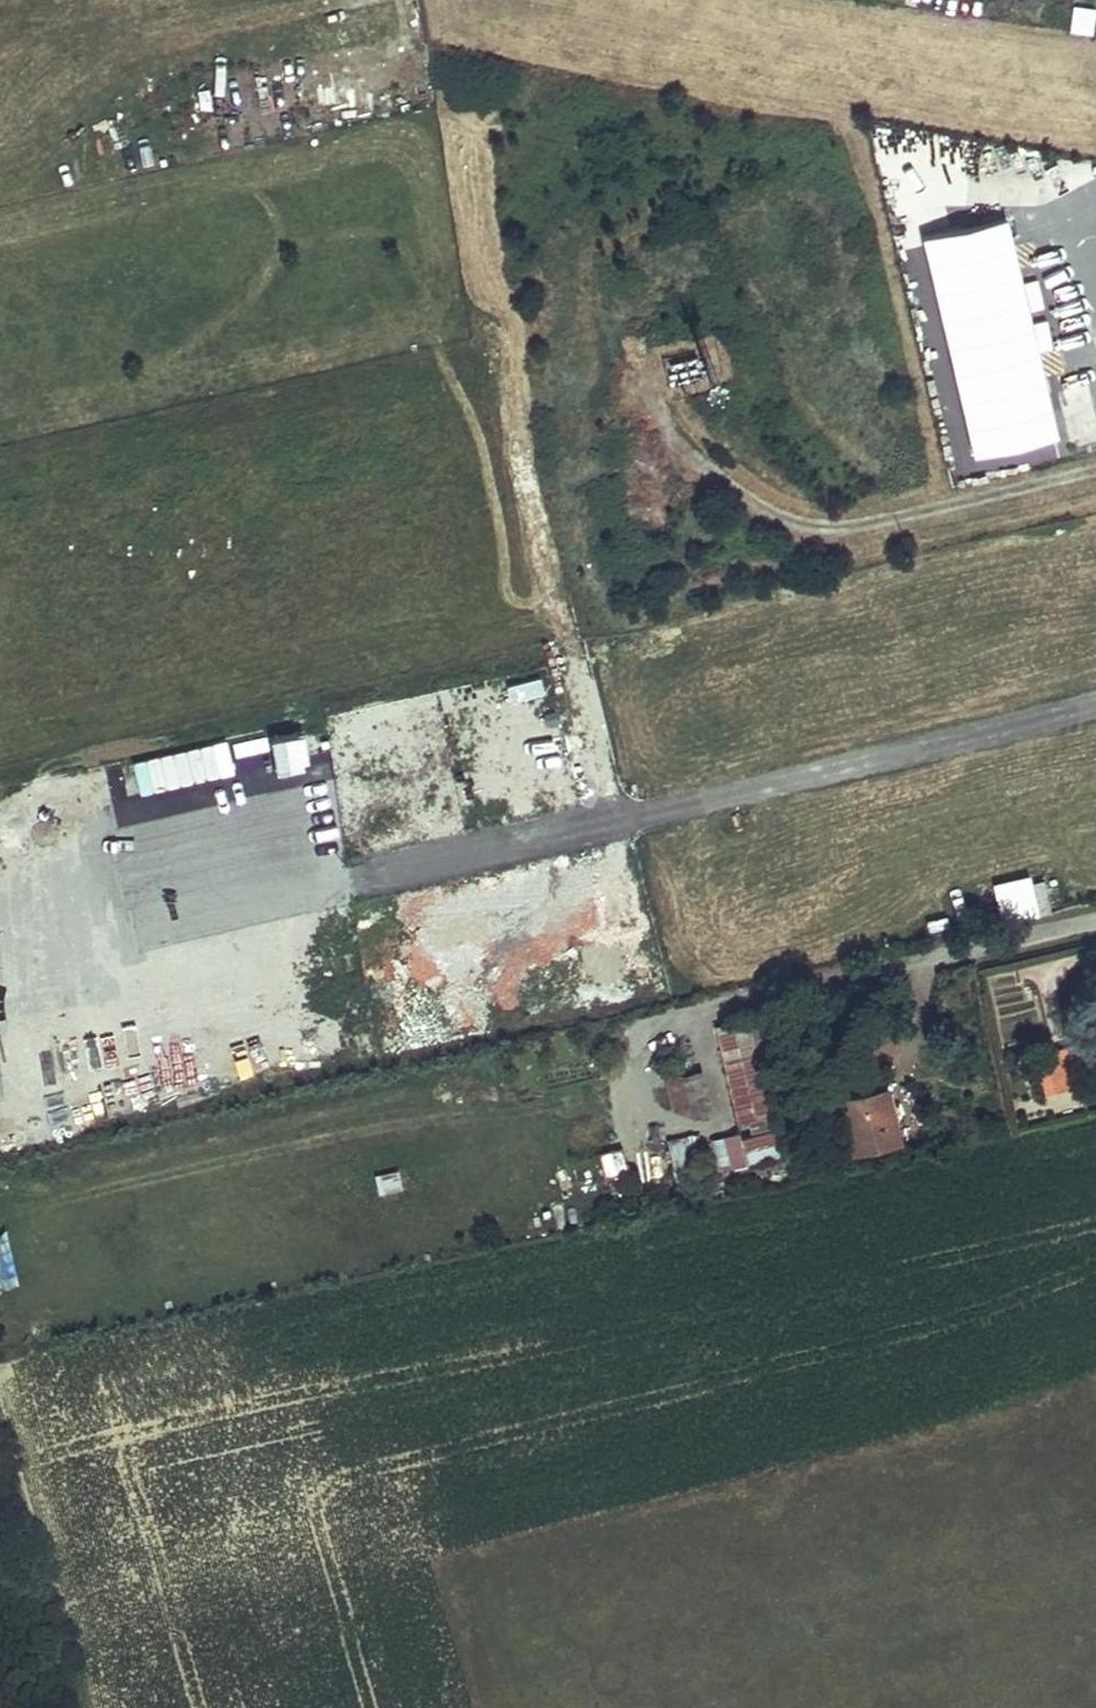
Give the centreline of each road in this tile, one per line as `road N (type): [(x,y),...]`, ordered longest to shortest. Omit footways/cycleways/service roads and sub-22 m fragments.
road 1 (residential): [(1095,938),(962,964)]

